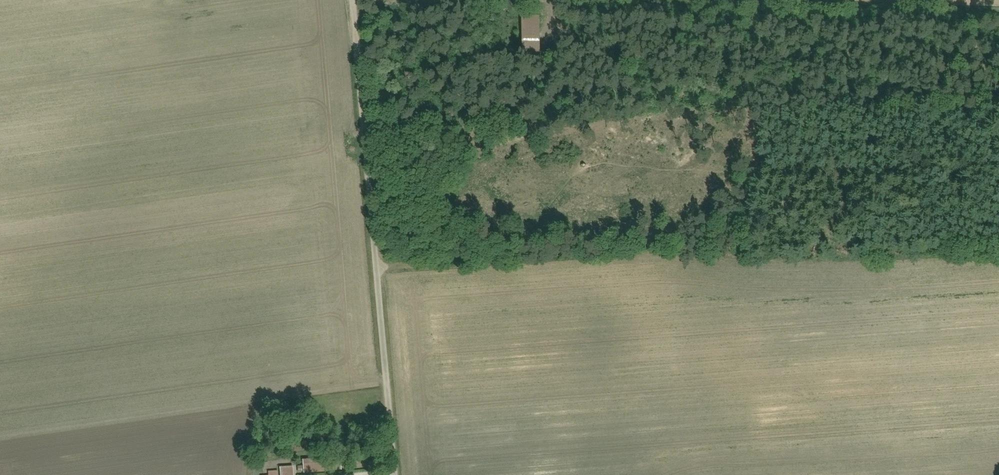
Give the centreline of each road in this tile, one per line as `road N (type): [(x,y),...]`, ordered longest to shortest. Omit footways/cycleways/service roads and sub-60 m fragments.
road 1 (residential): [(353,0),(394,474)]

